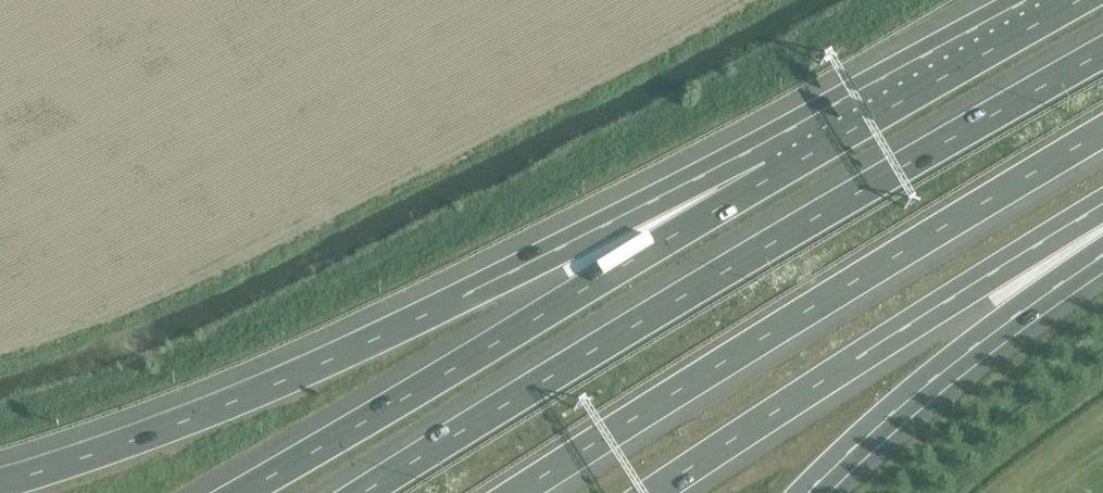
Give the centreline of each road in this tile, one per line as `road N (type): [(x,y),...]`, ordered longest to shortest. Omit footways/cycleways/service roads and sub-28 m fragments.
road 1 (motorway): [(1102,53),(879,179),(363,492)]
road 2 (motorway): [(774,175),(592,231),(289,378),(0,483)]
road 3 (motorway): [(519,492),(1102,132)]
road 4 (motorway): [(774,175),(241,492)]
road 5 (motorway): [(653,492),(1102,204)]
road 6 (motorway): [(808,492),(910,400),(1102,257)]
road 7 (motorway): [(1079,0),(774,175)]

